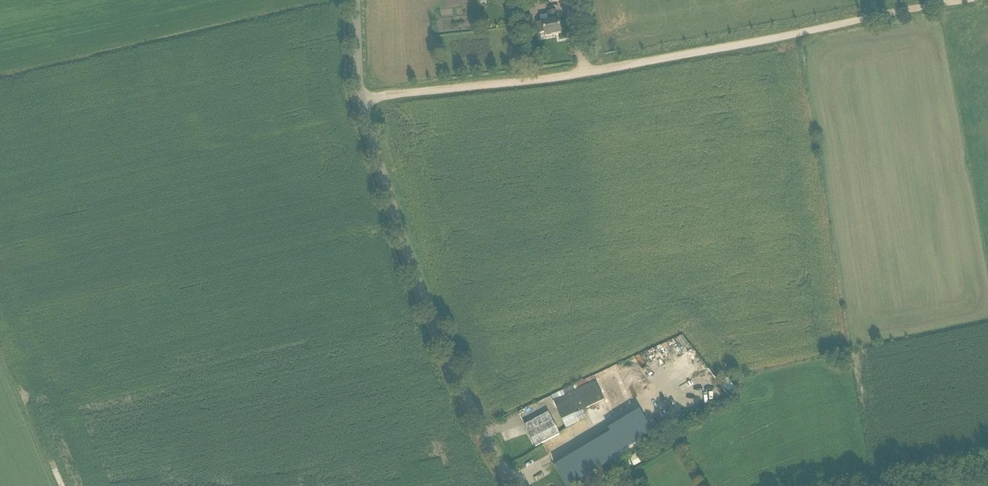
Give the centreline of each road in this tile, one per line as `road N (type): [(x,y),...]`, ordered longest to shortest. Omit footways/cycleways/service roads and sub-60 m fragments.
road 1 (track): [(973,0),(738,49),(360,101)]
road 2 (unclassified): [(514,485),(427,309),(377,155),(360,101),(357,0)]

